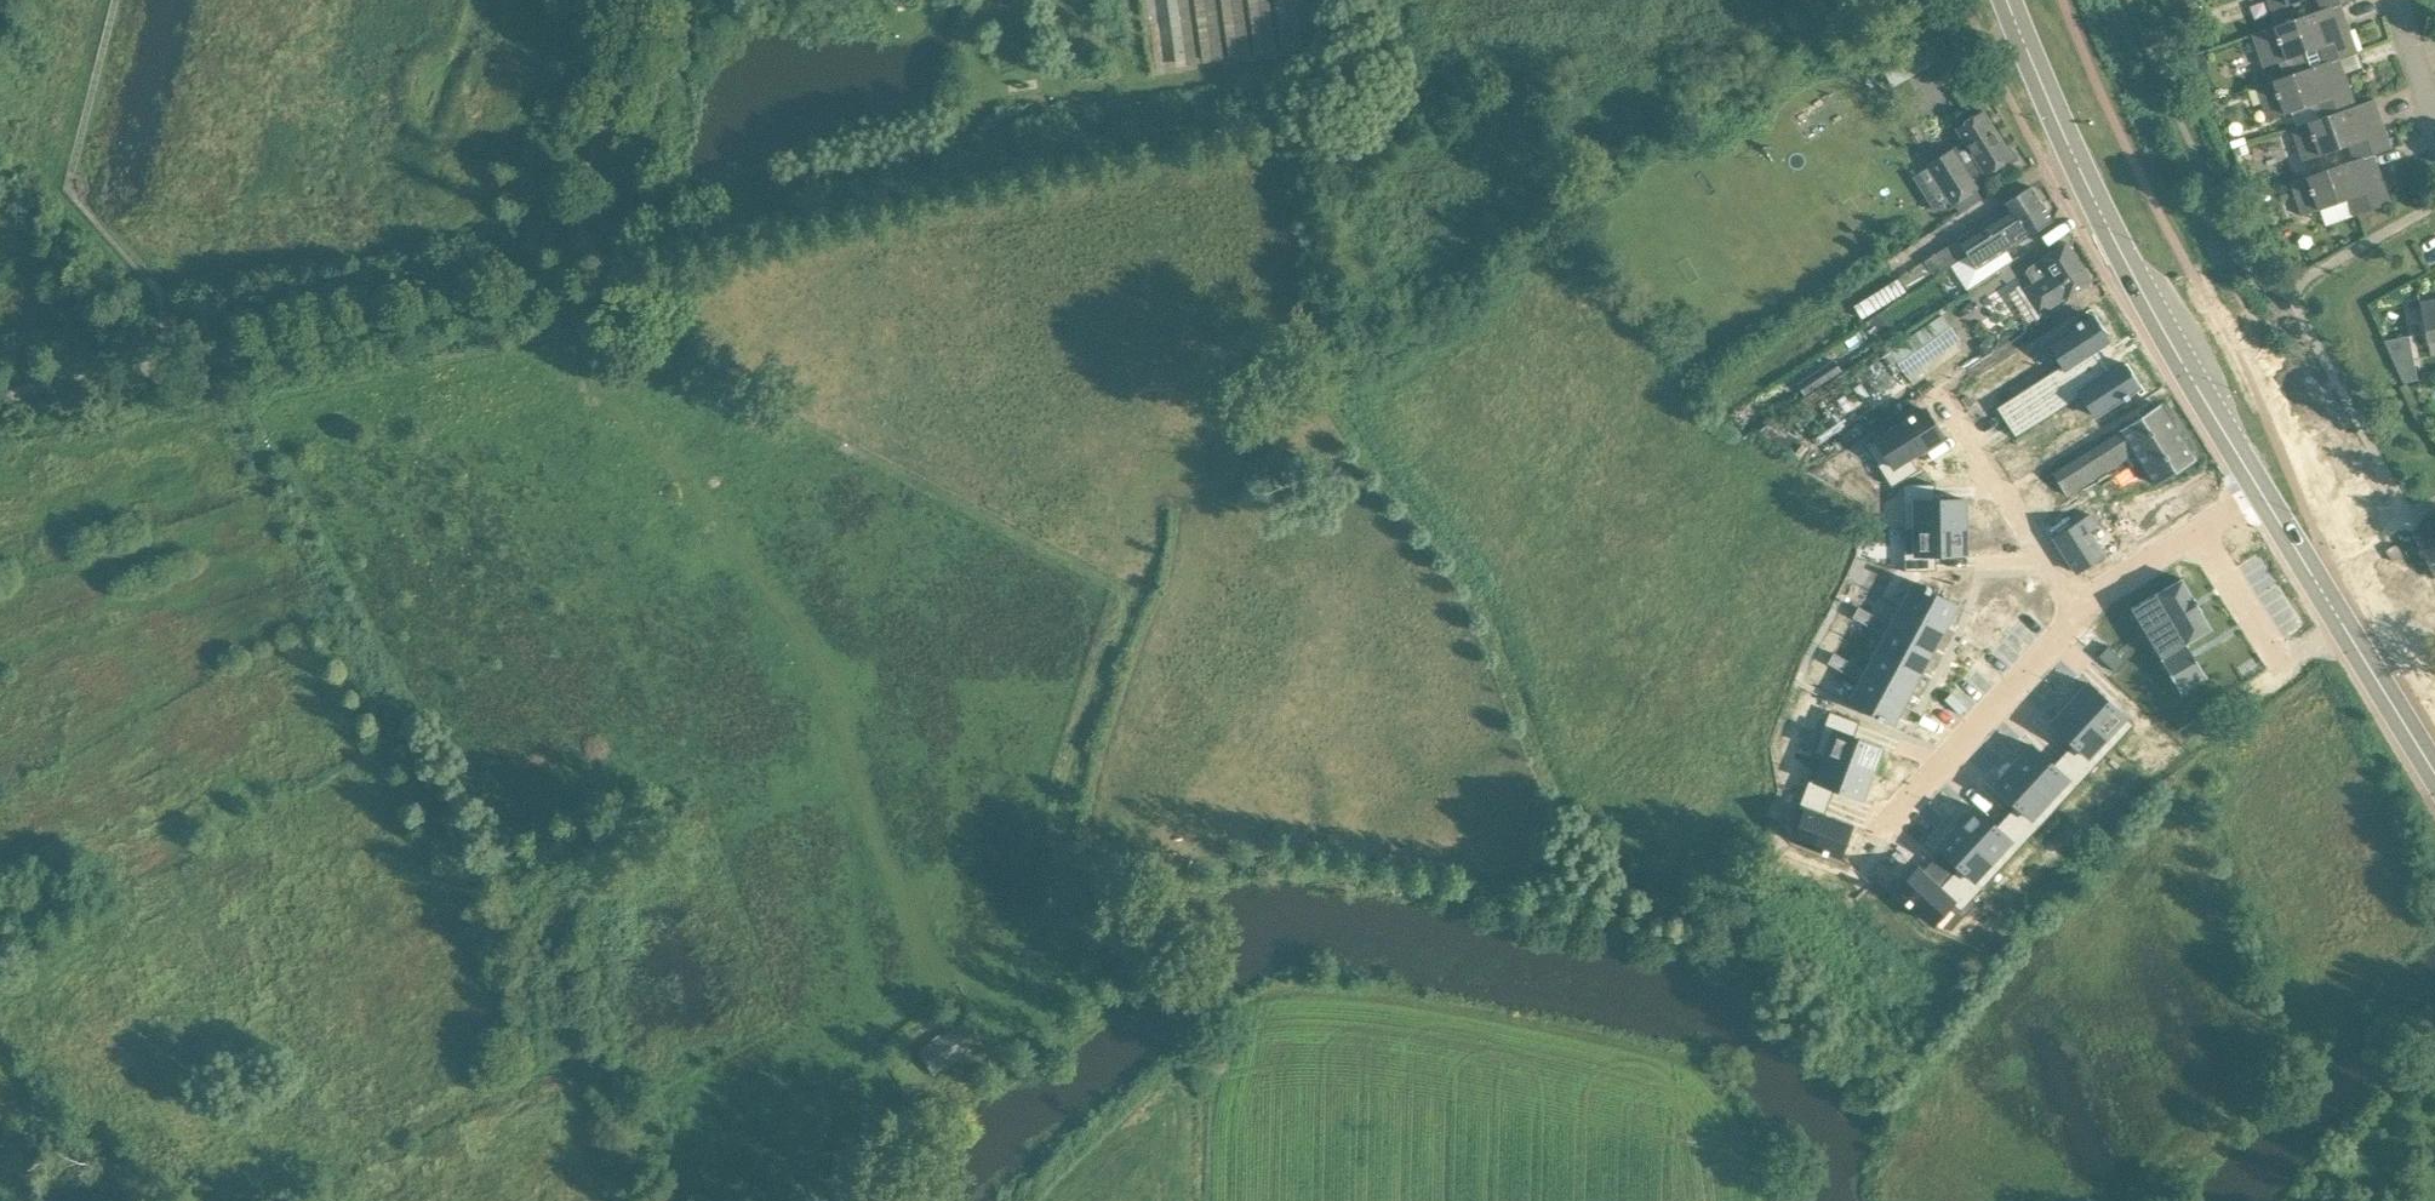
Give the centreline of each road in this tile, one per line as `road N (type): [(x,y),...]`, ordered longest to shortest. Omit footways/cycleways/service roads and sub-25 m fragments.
road 1 (residential): [(0,397),(504,294),(557,266),(578,231),(635,0)]
road 2 (secondary): [(2171,329),(2113,233),(2006,0)]
road 3 (residential): [(1887,839),(2078,610)]
road 4 (residential): [(2078,610),(1938,387)]
road 5 (secondary): [(2356,624),(2327,529),(2280,453)]
road 6 (secondary): [(2171,329),(2200,395),(2258,487)]
road 7 (secondary): [(2258,487),(2326,596),(2356,624)]
road 8 (secondary): [(2280,453),(2171,329)]
road 9 (secondary): [(2434,769),(2356,624)]
road 10 (residential): [(2280,656),(2196,528)]
road 11 (residential): [(2078,610),(2196,528)]
road 12 (residential): [(2434,119),(2399,0)]

